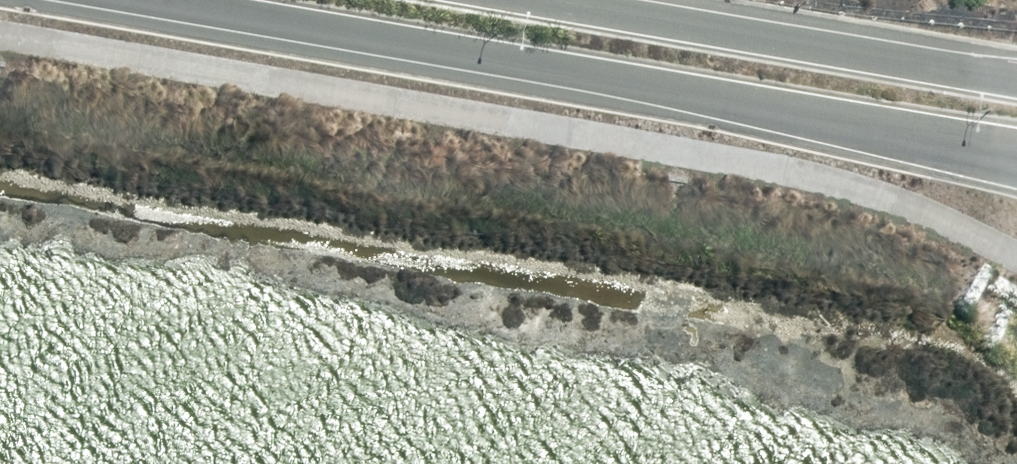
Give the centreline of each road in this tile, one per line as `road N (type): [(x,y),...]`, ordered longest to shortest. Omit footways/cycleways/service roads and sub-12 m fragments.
road 1 (tertiary): [(1016,160),(126,0)]
road 2 (tertiary): [(546,0),(1016,80)]

